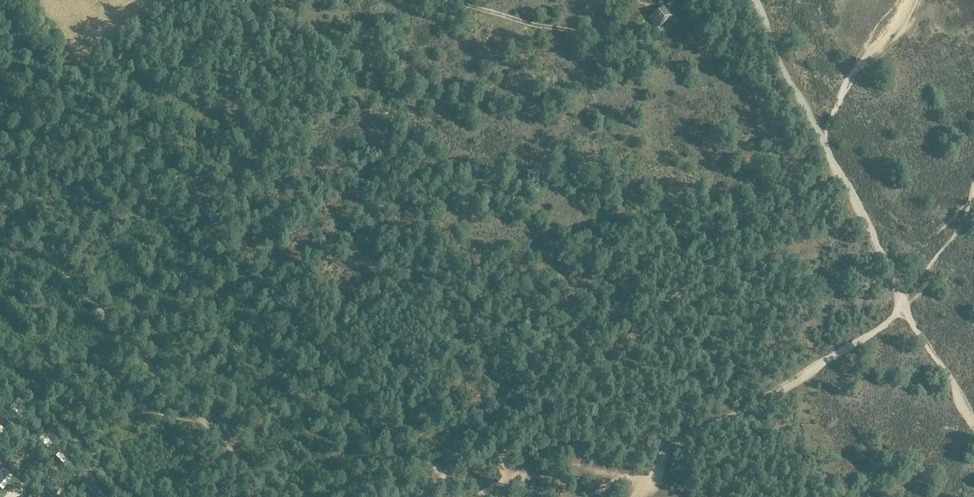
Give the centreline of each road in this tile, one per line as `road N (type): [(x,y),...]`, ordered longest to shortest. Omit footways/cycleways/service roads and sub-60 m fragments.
road 1 (track): [(973,423),(909,318),(754,0)]
road 2 (track): [(973,190),(957,232),(886,324),(740,412),(710,496)]
road 3 (track): [(125,496),(0,355)]
road 4 (track): [(632,37),(538,25),(457,0)]
road 5 (track): [(637,496),(683,443),(740,412)]

